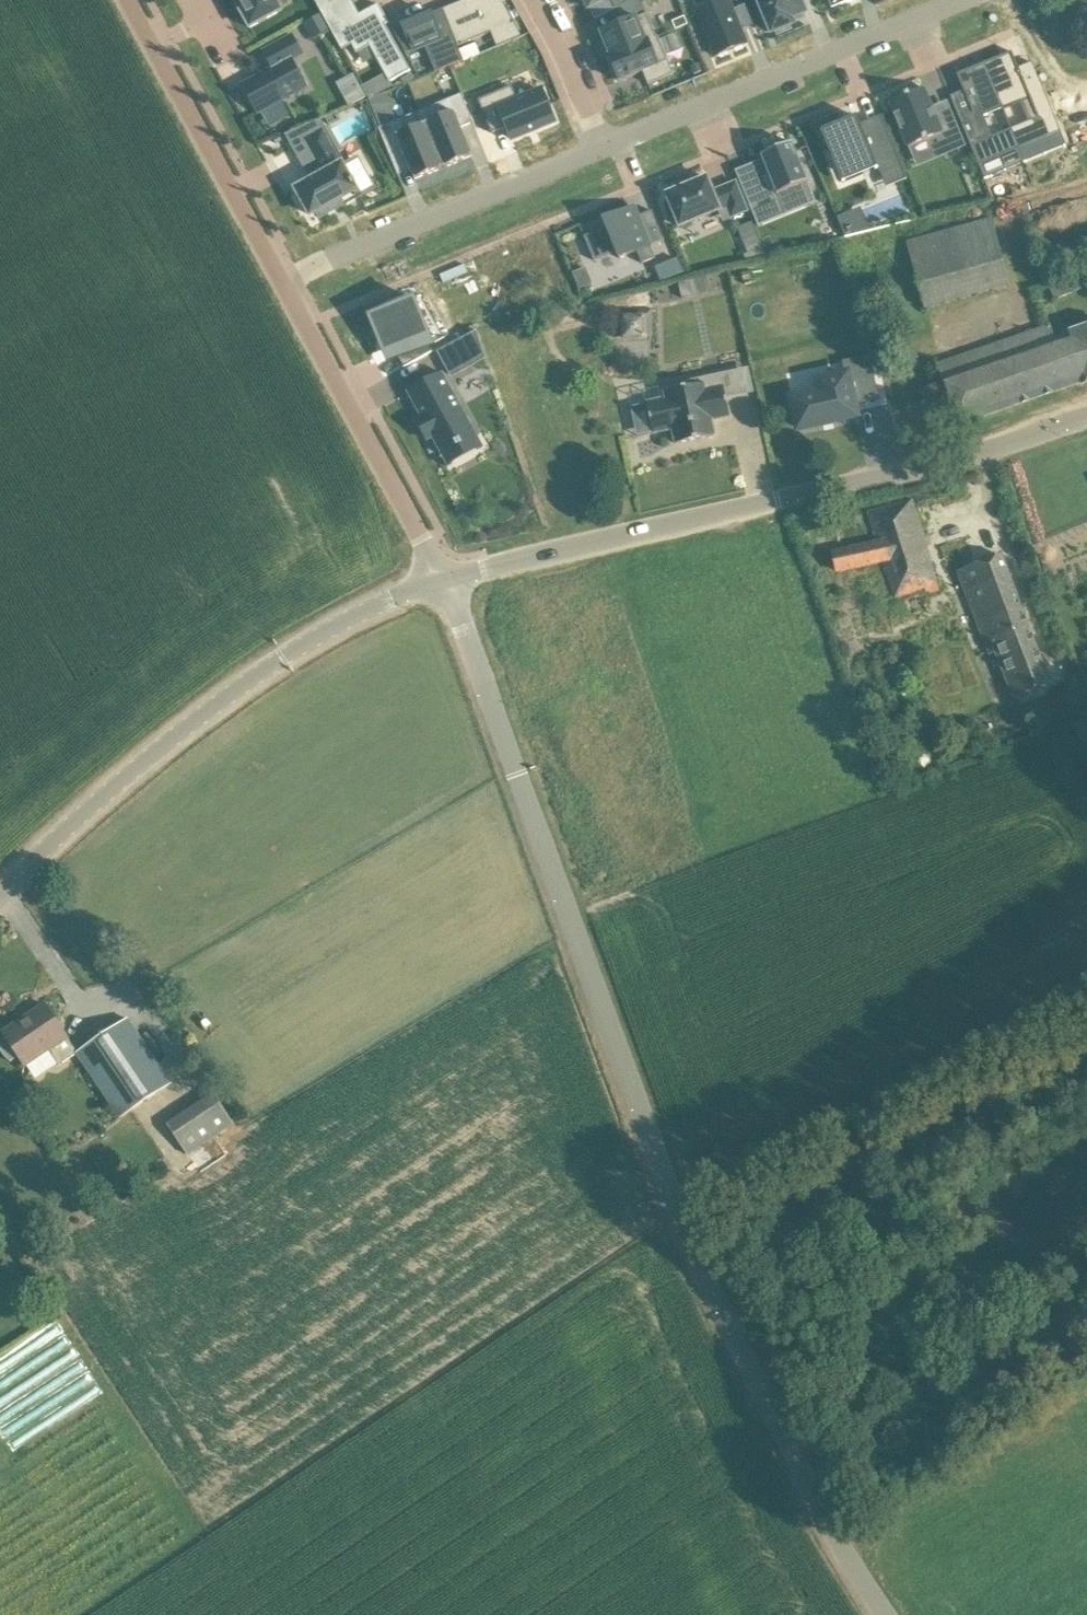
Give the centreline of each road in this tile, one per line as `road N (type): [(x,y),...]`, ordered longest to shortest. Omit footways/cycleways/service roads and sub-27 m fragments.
road 1 (unclassified): [(904,1614),(755,1386),(681,1236),(444,586)]
road 2 (unclassified): [(444,586),(1008,450),(1086,422)]
road 3 (unclassified): [(0,898),(158,755),(286,660),(368,614),(444,586)]
road 4 (residential): [(606,146),(973,0)]
road 5 (residential): [(283,281),(606,146)]
road 6 (unclassified): [(444,586),(283,281)]
road 7 (unclassified): [(283,281),(128,0)]
road 8 (residential): [(534,0),(606,146)]

